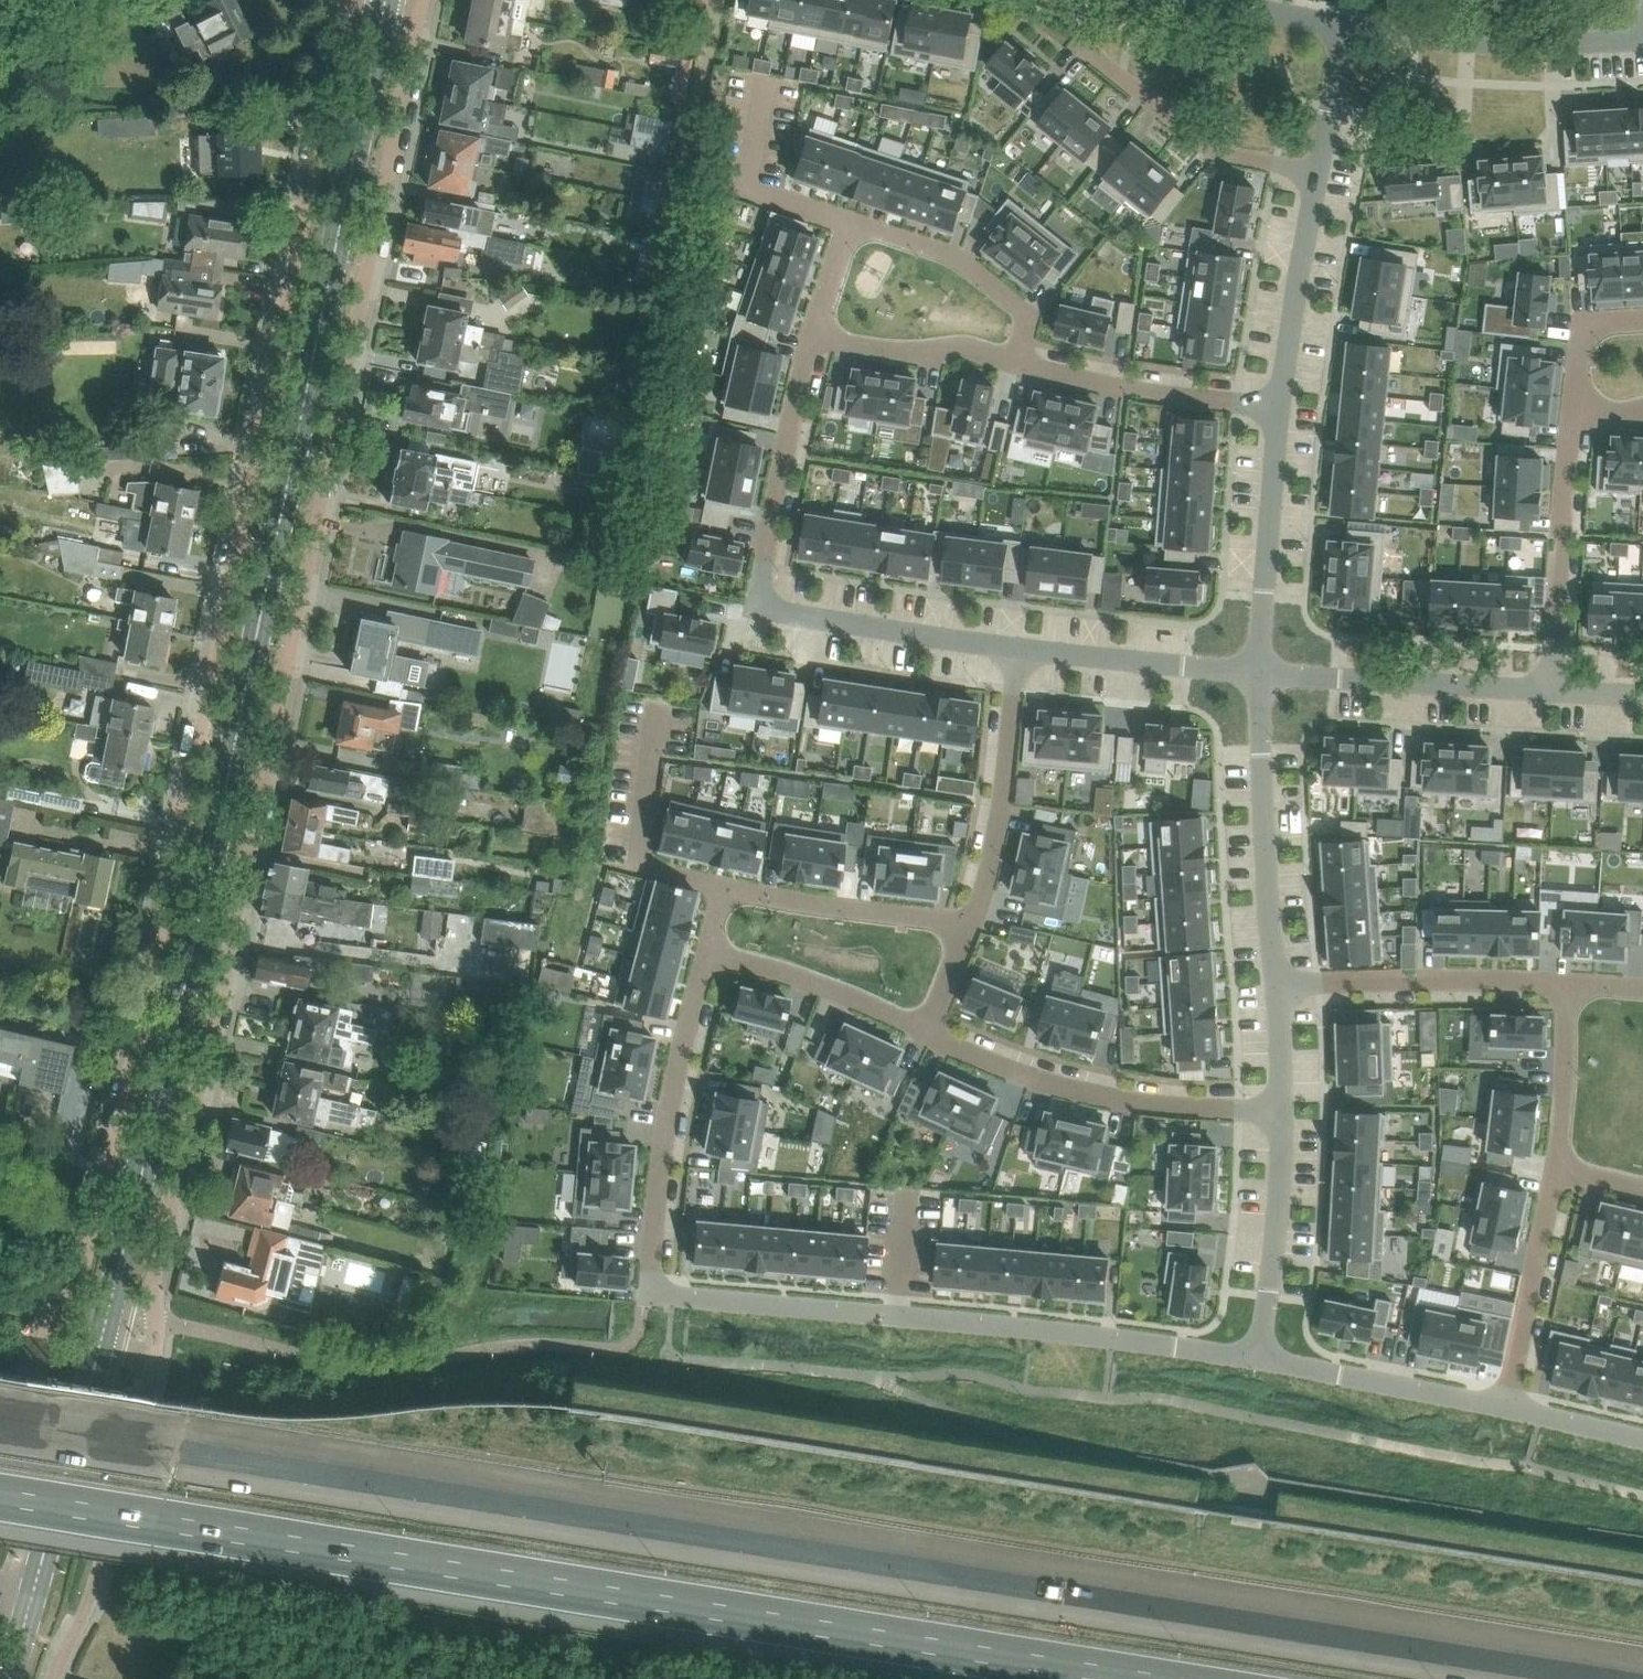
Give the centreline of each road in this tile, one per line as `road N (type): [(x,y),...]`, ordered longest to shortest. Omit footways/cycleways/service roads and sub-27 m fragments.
road 1 (motorway): [(1600,1678),(0,1426)]
road 2 (unclassified): [(348,3),(88,1250),(55,1307),(0,1496)]
road 3 (unclassified): [(108,1311),(155,1322),(152,1285),(419,14)]
road 4 (tertiary): [(108,1311),(188,978),(384,8)]
road 5 (motorway): [(0,1495),(1135,1678)]
road 6 (residential): [(654,1286),(673,1294),(1004,1323),(1260,1360)]
road 7 (residential): [(1020,646),(773,610),(760,600),(812,336)]
road 8 (unclassified): [(53,1678),(91,1599),(153,1364),(98,1354)]
road 9 (residential): [(1280,1109),(1172,1106),(1070,1091),(926,1032)]
road 10 (residential): [(654,1286),(670,1103),(707,950)]
road 11 (residential): [(1318,173),(1212,149),(1097,57),(1086,0)]
road 12 (residential): [(1259,671),(1276,982)]
road 13 (residential): [(1642,40),(1471,41),(1345,28)]
road 14 (residential): [(1554,688),(1259,671)]
road 15 (residential): [(1562,978),(1276,982)]
road 16 (residential): [(1020,646),(994,846),(968,922)]
road 17 (residential): [(1554,688),(1560,535),(1575,408)]
road 18 (residential): [(1278,405),(1259,671)]
road 19 (residential): [(1020,361),(1090,380),(1278,405)]
road 20 (residential): [(1280,1109),(1260,1360)]
road 21 (residential): [(1260,1360),(1504,1406)]
road 22 (residential): [(852,218),(952,252),(1008,297),(1026,322),(1020,361)]
road 23 (residential): [(724,890),(968,922)]
road 24 (residential): [(1504,1406),(1555,1169)]
road 25 (tertiary): [(35,1587),(98,1354)]
road 26 (residential): [(1259,671),(1020,646)]
road 27 (residential): [(1318,173),(1278,405)]
road 28 (residential): [(926,1032),(707,950)]
road 29 (residential): [(812,336),(899,351),(971,347),(1020,361)]
road 30 (residential): [(1555,1169),(1562,978)]
road 31 (residential): [(1345,28),(1318,173)]
road 32 (residential): [(1504,1406),(1642,1439)]
road 33 (residential): [(1345,28),(1207,0)]
road 34 (residential): [(1642,320),(1592,329),(1575,408)]
road 35 (residential): [(1276,982),(1280,1109)]
road 36 (residential): [(812,336),(852,218)]

